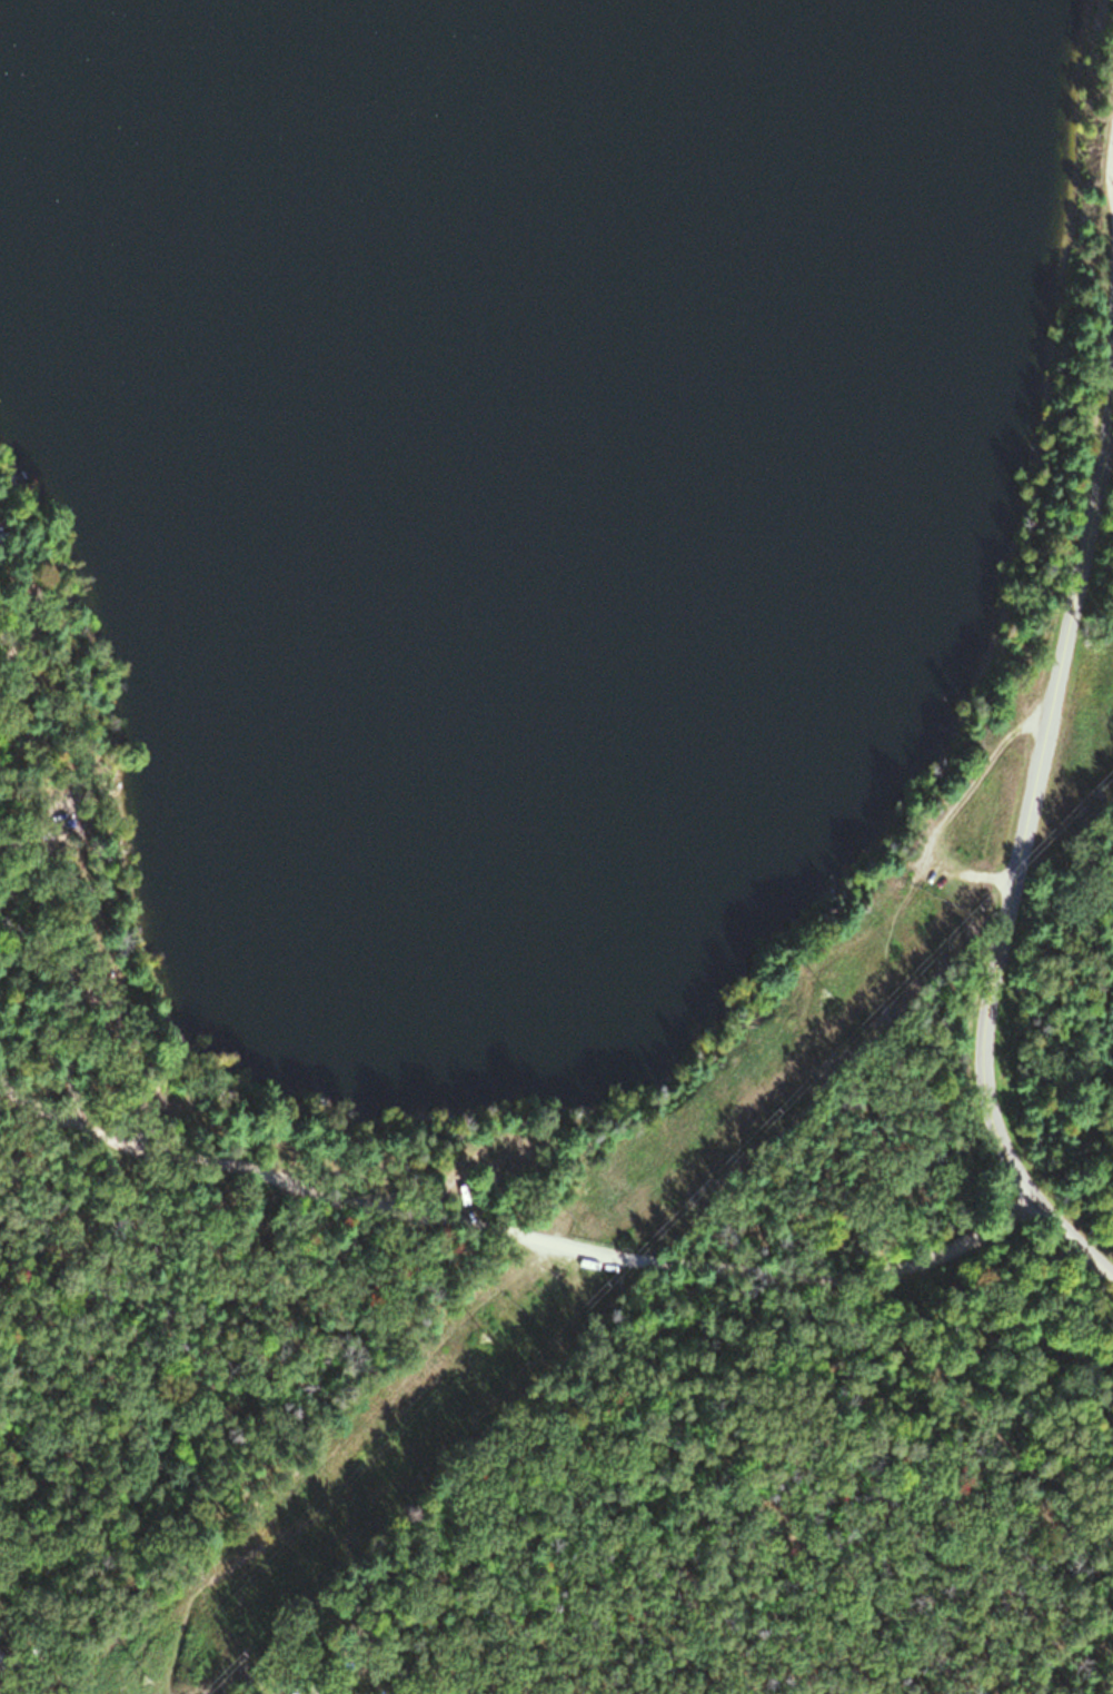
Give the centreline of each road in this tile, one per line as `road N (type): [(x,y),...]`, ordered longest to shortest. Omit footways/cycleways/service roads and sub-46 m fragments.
road 1 (residential): [(0,1062),(123,1143),(600,1254),(753,1278),(890,1271),(1000,1229),(1018,1186)]
road 2 (residential): [(1112,1277),(1018,1186),(984,1082),(984,1029),(1109,418),(1112,334)]

